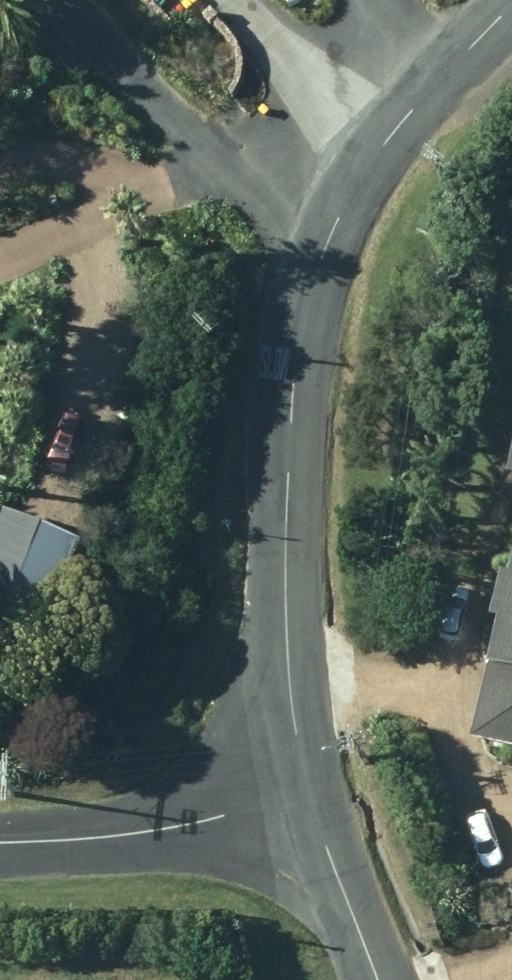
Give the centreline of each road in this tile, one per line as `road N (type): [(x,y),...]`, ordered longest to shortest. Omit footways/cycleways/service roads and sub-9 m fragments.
road 1 (tertiary): [(308,803),(287,489),(296,355),(324,226),(366,151)]
road 2 (unclassified): [(0,840),(138,836),(308,803)]
road 3 (residential): [(223,0),(366,151)]
road 4 (tertiary): [(366,151),(435,66),(506,0)]
road 5 (tertiary): [(373,979),(308,803)]

